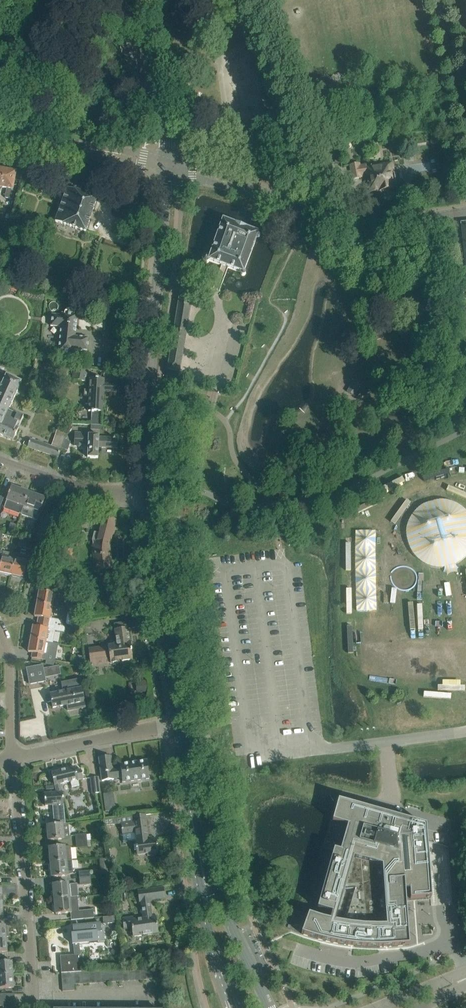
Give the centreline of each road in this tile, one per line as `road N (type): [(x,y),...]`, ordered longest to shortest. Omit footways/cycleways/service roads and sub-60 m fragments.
road 1 (tertiary): [(149,490),(149,387),(169,173)]
road 2 (residential): [(33,1007),(13,758)]
road 3 (tertiary): [(179,727),(149,490)]
road 4 (tertiary): [(465,213),(361,225),(241,187)]
road 5 (tertiary): [(267,1007),(218,906),(193,820)]
road 6 (tertiary): [(193,820),(203,901),(234,1007)]
road 7 (unclassified): [(170,161),(118,0)]
road 8 (residential): [(179,727),(13,758)]
road 9 (residential): [(149,490),(67,482),(0,462)]
road 10 (unclassified): [(465,731),(325,748)]

